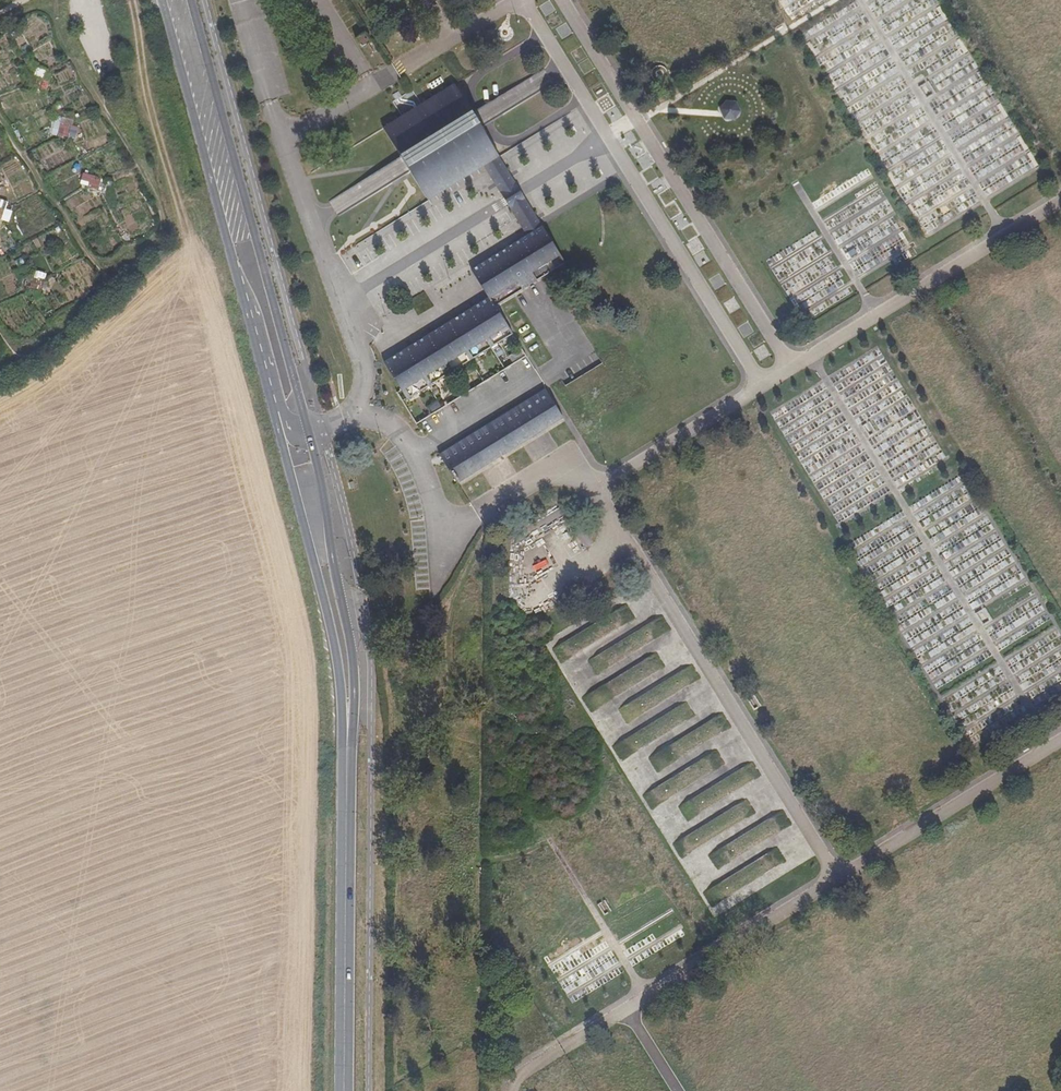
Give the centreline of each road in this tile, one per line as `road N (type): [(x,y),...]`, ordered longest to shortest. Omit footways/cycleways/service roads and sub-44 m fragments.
road 1 (secondary): [(258,351),(334,650),(346,819)]
road 2 (track): [(55,0),(89,88),(156,197),(162,232),(59,338),(0,371)]
road 3 (secondary): [(308,431),(190,0)]
road 4 (secondary): [(346,819),(352,663),(308,431)]
road 5 (secondary): [(161,0),(258,351)]
road 6 (secondary): [(346,819),(344,1090)]
road 7 (track): [(0,115),(50,202),(111,283)]

